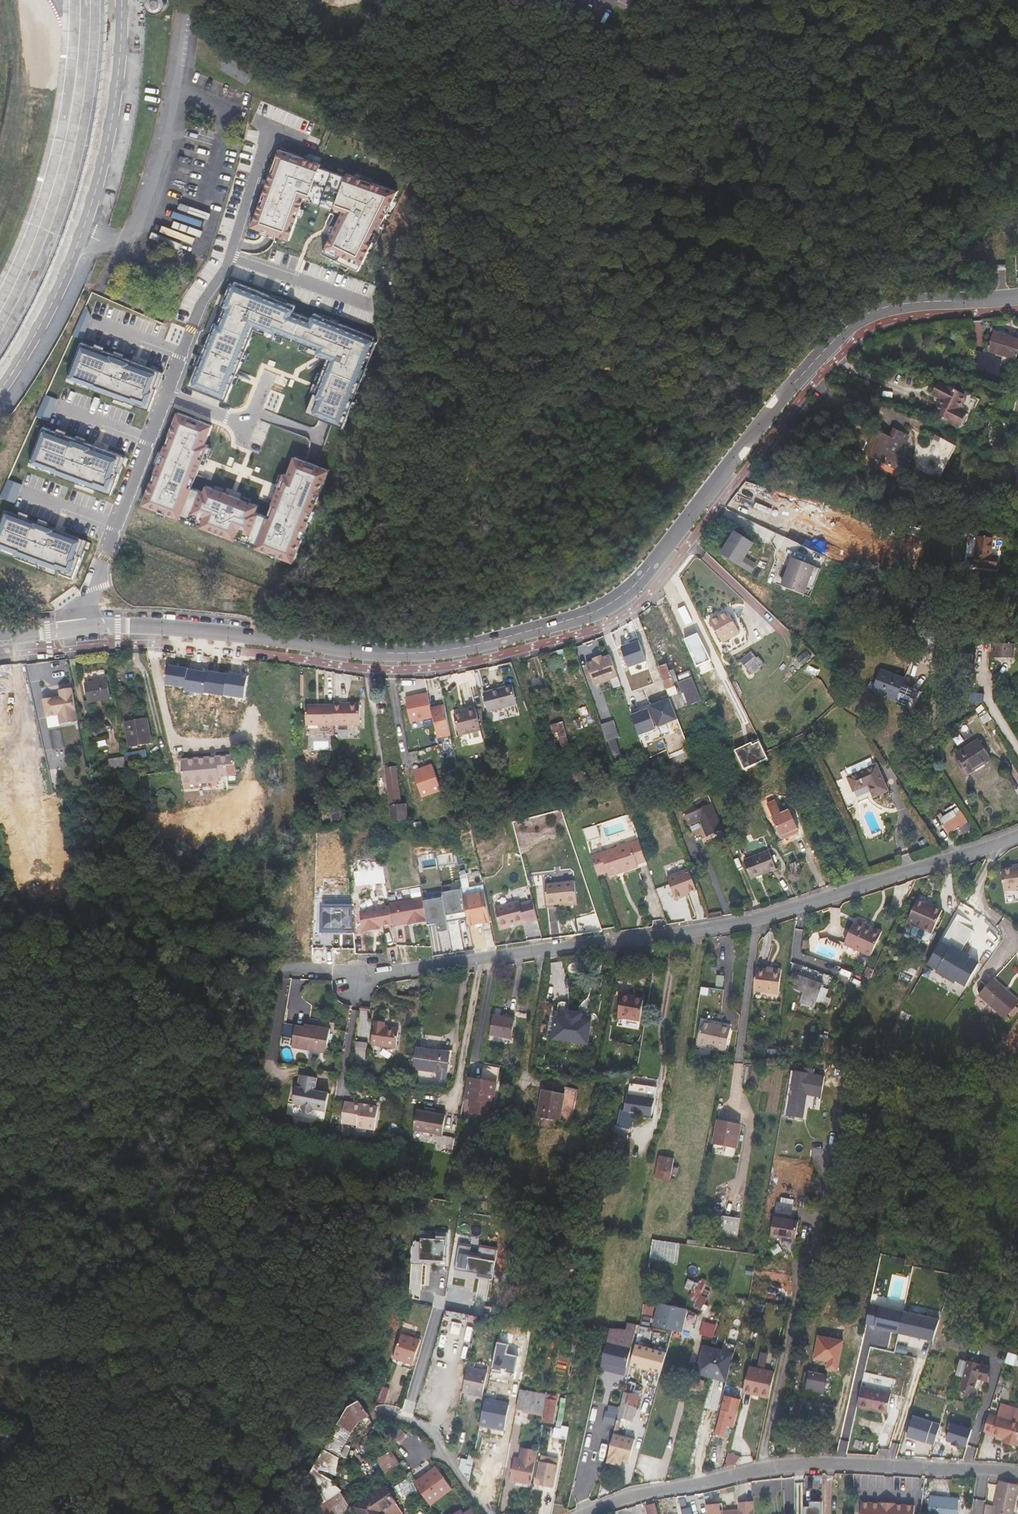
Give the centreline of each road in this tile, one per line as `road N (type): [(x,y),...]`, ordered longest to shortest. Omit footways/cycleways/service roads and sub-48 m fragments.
road 1 (residential): [(78,631),(219,632),(391,656),(439,653),(592,614),(646,572),(736,449),(851,329),(916,304),(1017,296)]
road 2 (residential): [(1017,834),(970,856),(715,927),(373,974),(284,968)]
road 3 (residential): [(1017,1476),(770,1468),(636,1493),(579,1513)]
road 4 (residential): [(275,129),(222,273),(166,394)]
road 5 (residential): [(166,394),(78,631)]
road 6 (residential): [(491,1513),(420,1423),(378,1415)]

